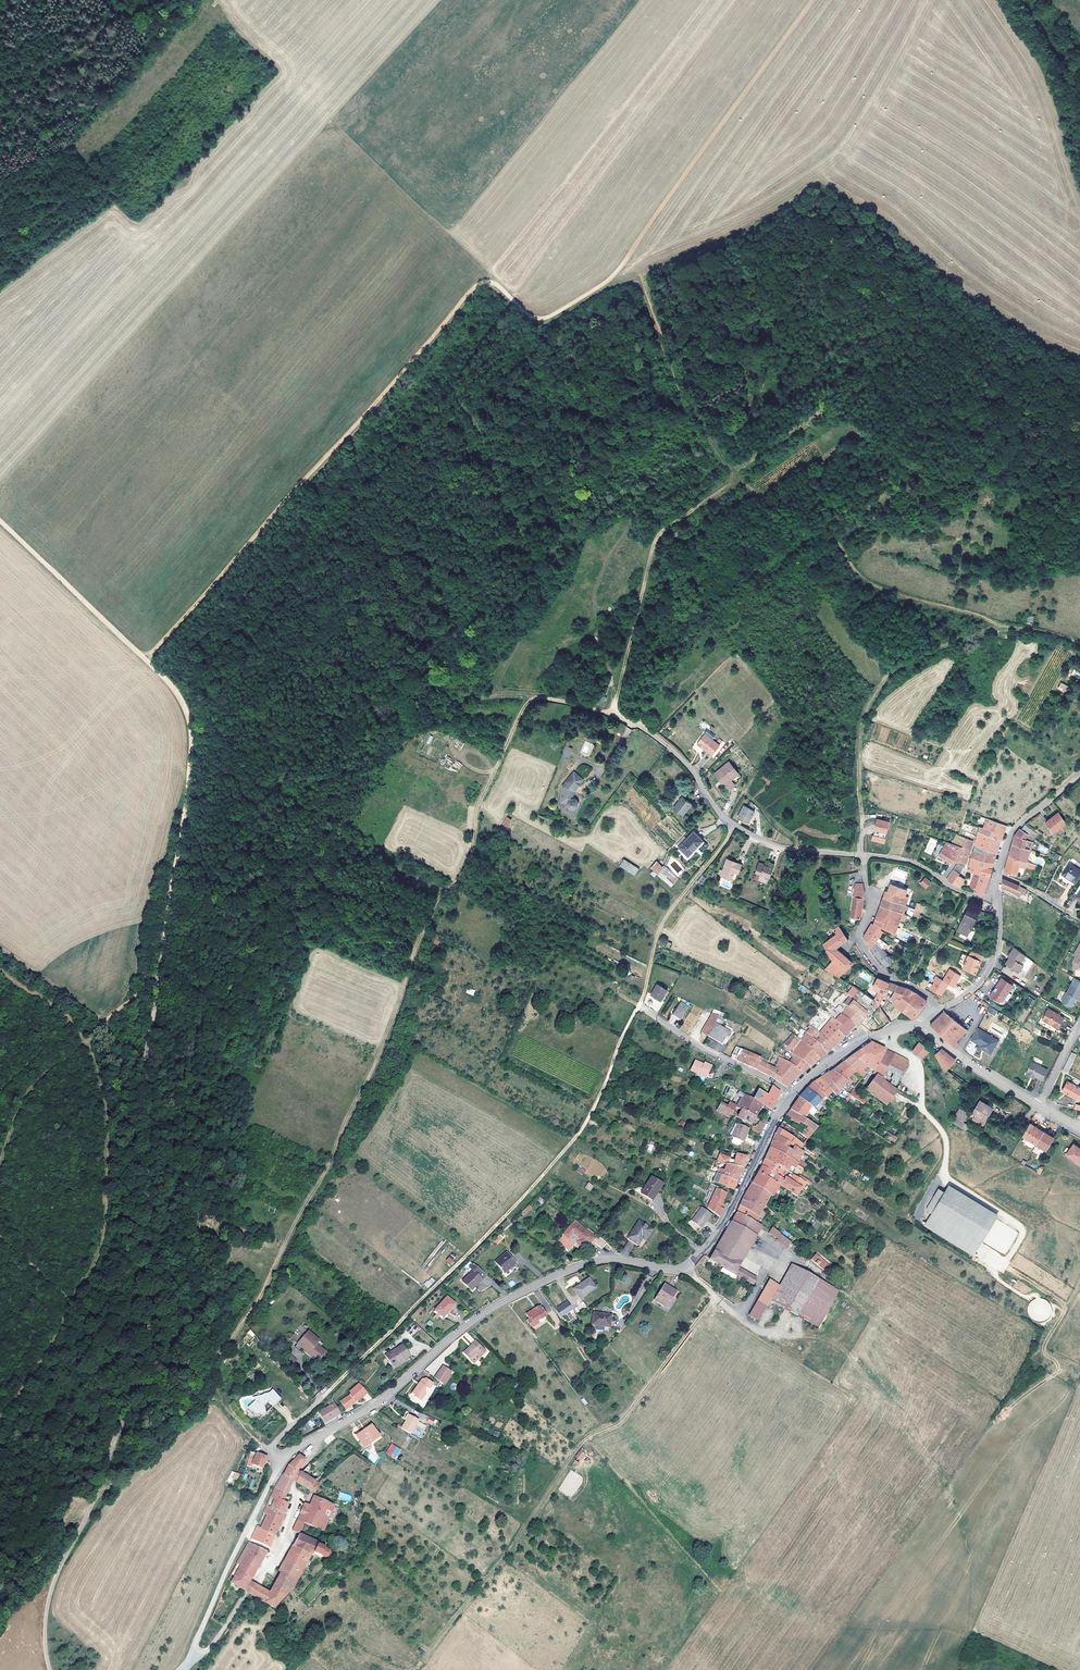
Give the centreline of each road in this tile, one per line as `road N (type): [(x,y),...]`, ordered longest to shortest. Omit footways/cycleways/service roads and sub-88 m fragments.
road 1 (track): [(539,698),(479,806),(477,839),(428,921),(381,1060),(319,1190),(228,1347),(172,1426),(0,1604)]
road 2 (track): [(811,0),(617,270),(540,316),(494,281),(477,282),(143,662)]
road 3 (track): [(329,1391),(579,1133),(640,1006),(661,927),(728,837),(729,824)]
road 4 (residential): [(281,1461),(393,1393),(501,1302),(589,1263),(687,1267),(711,1244),(793,1093)]
road 5 (track): [(188,782),(280,644),(450,420),(556,311)]
road 6 (track): [(0,524),(178,697),(191,728),(158,977)]
road 7 (track): [(158,977),(146,1083),(148,1271),(206,1383),(269,1451)]
road 8 (track): [(0,984),(82,1043),(102,1078),(108,1136),(96,1256),(56,1344),(0,1414)]
road 9 (track): [(148,1271),(152,1376),(53,1588),(50,1669)]
road 10 (residential): [(862,856),(786,850),(729,824),(691,769),(655,736),(615,719)]
road 11 (track): [(158,977),(27,1096),(0,1190)]
road 12 (track): [(613,275),(640,281),(681,401),(742,480)]
road 13 (residential): [(862,856),(870,902),(860,945),(877,971),(912,985),(938,1010)]
road 14 (residential): [(793,1093),(695,1045),(640,1006)]
road 15 (track): [(884,1035),(916,1061),(921,1107),(944,1134),(944,1168)]
road 16 (residential): [(997,901),(952,887),(913,861),(862,856)]
road 17 (residential): [(793,1093),(864,1040),(919,1027)]
road 18 (tertiary): [(919,1027),(1040,1106)]
road 19 (tertiary): [(997,901),(998,945),(988,973),(938,1010)]
road 20 (tertiary): [(1079,773),(1012,834),(999,873)]

